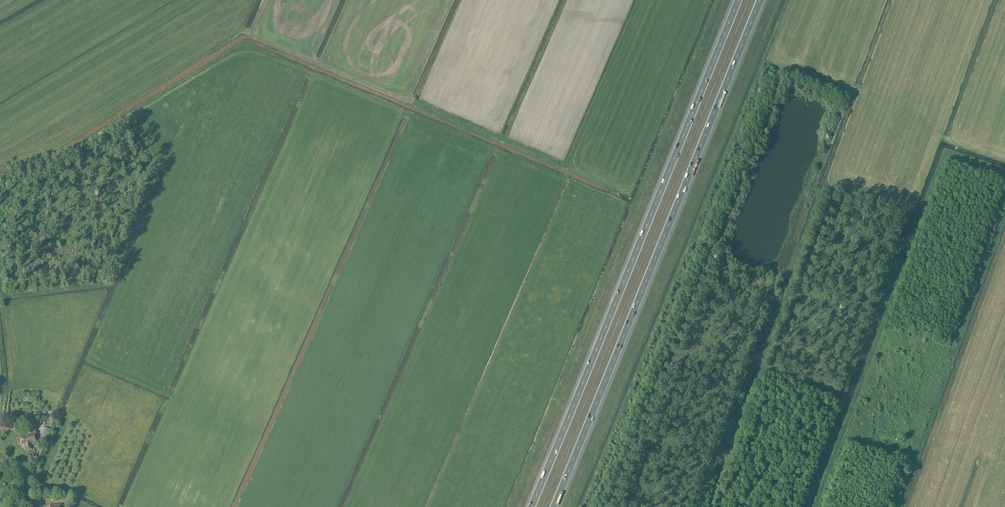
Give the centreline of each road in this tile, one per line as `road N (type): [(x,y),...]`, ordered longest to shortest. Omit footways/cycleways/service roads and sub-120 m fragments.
road 1 (motorway): [(739,0),(531,506)]
road 2 (motorway): [(553,506),(760,0)]

